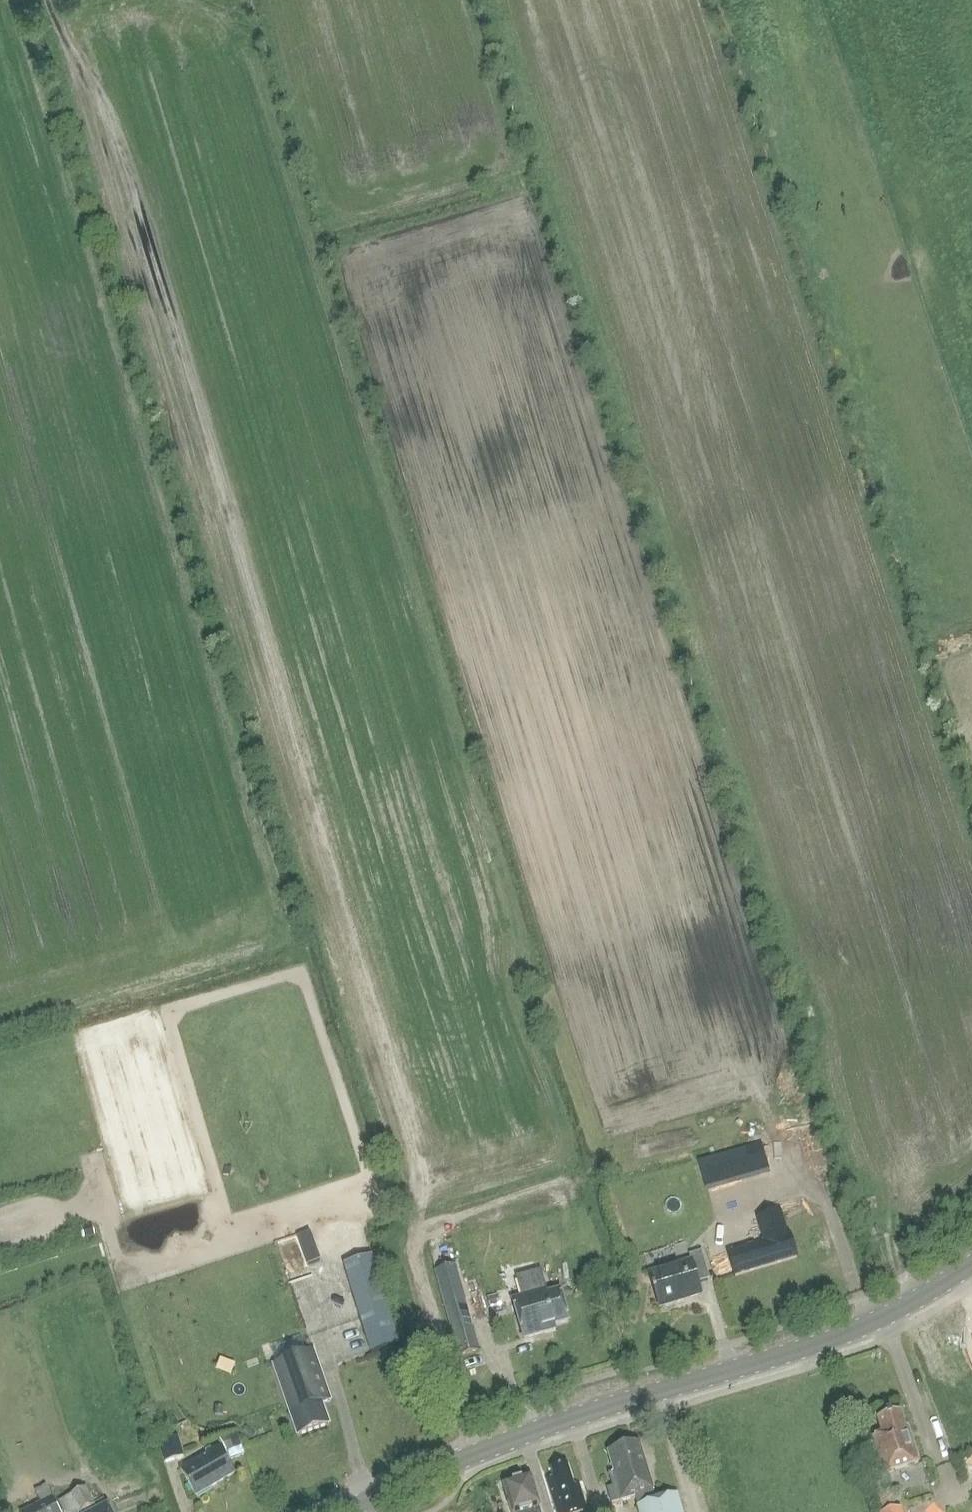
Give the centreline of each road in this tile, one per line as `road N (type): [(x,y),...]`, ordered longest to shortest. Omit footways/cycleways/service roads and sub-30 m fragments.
road 1 (secondary): [(342,1511),(550,1425),(865,1324),(971,1264)]
road 2 (track): [(695,1511),(658,1394)]

